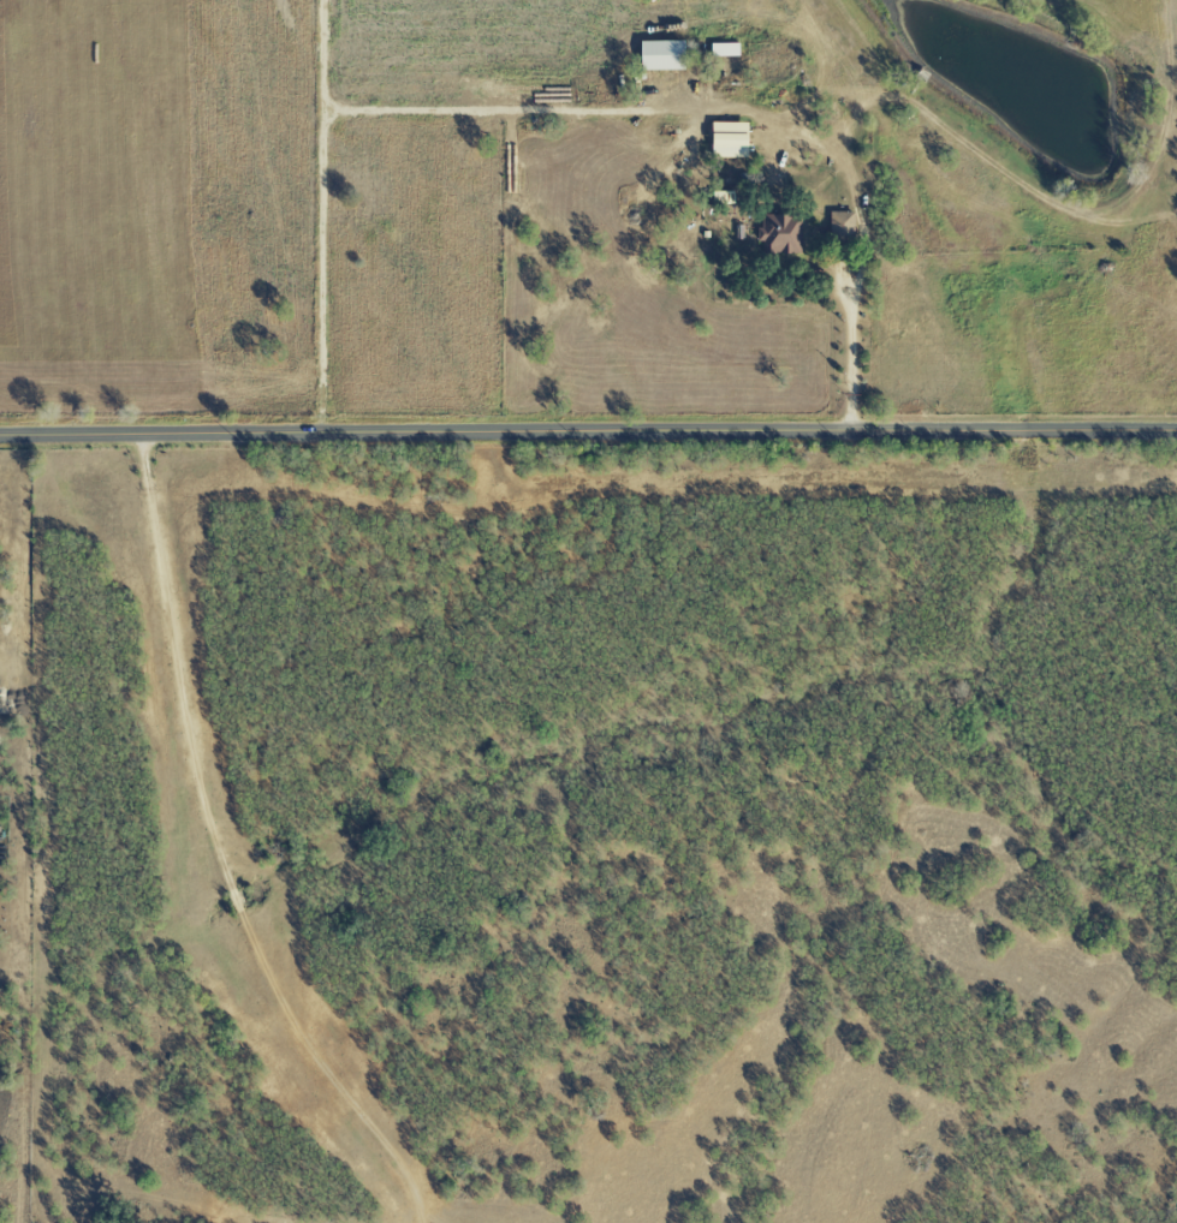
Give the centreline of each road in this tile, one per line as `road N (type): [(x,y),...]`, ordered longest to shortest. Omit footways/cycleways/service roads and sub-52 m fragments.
road 1 (residential): [(0,438),(1176,434)]

